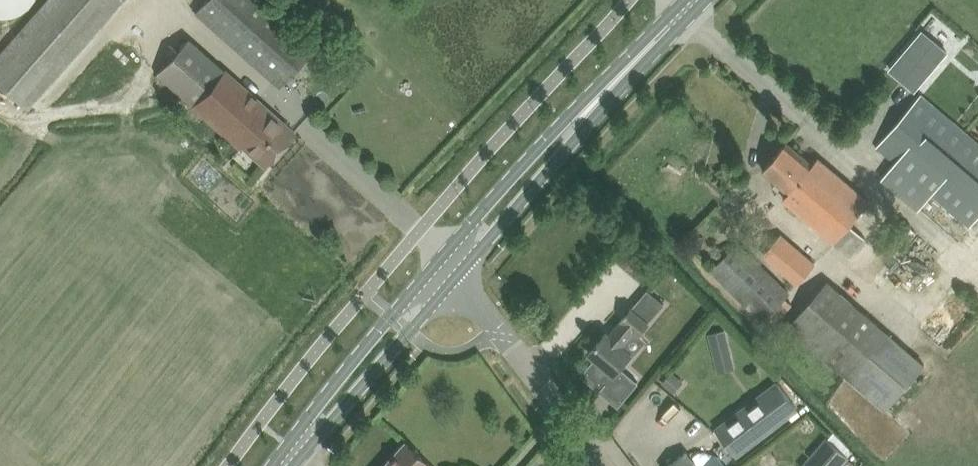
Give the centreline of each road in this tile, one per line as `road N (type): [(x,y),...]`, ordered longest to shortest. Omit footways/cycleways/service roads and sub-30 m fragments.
road 1 (primary): [(459,272),(683,9)]
road 2 (primary): [(683,9),(632,48),(443,253)]
road 3 (primary): [(443,253),(272,465)]
road 4 (primary): [(293,465),(459,272)]
road 5 (unclassified): [(605,465),(459,272)]

